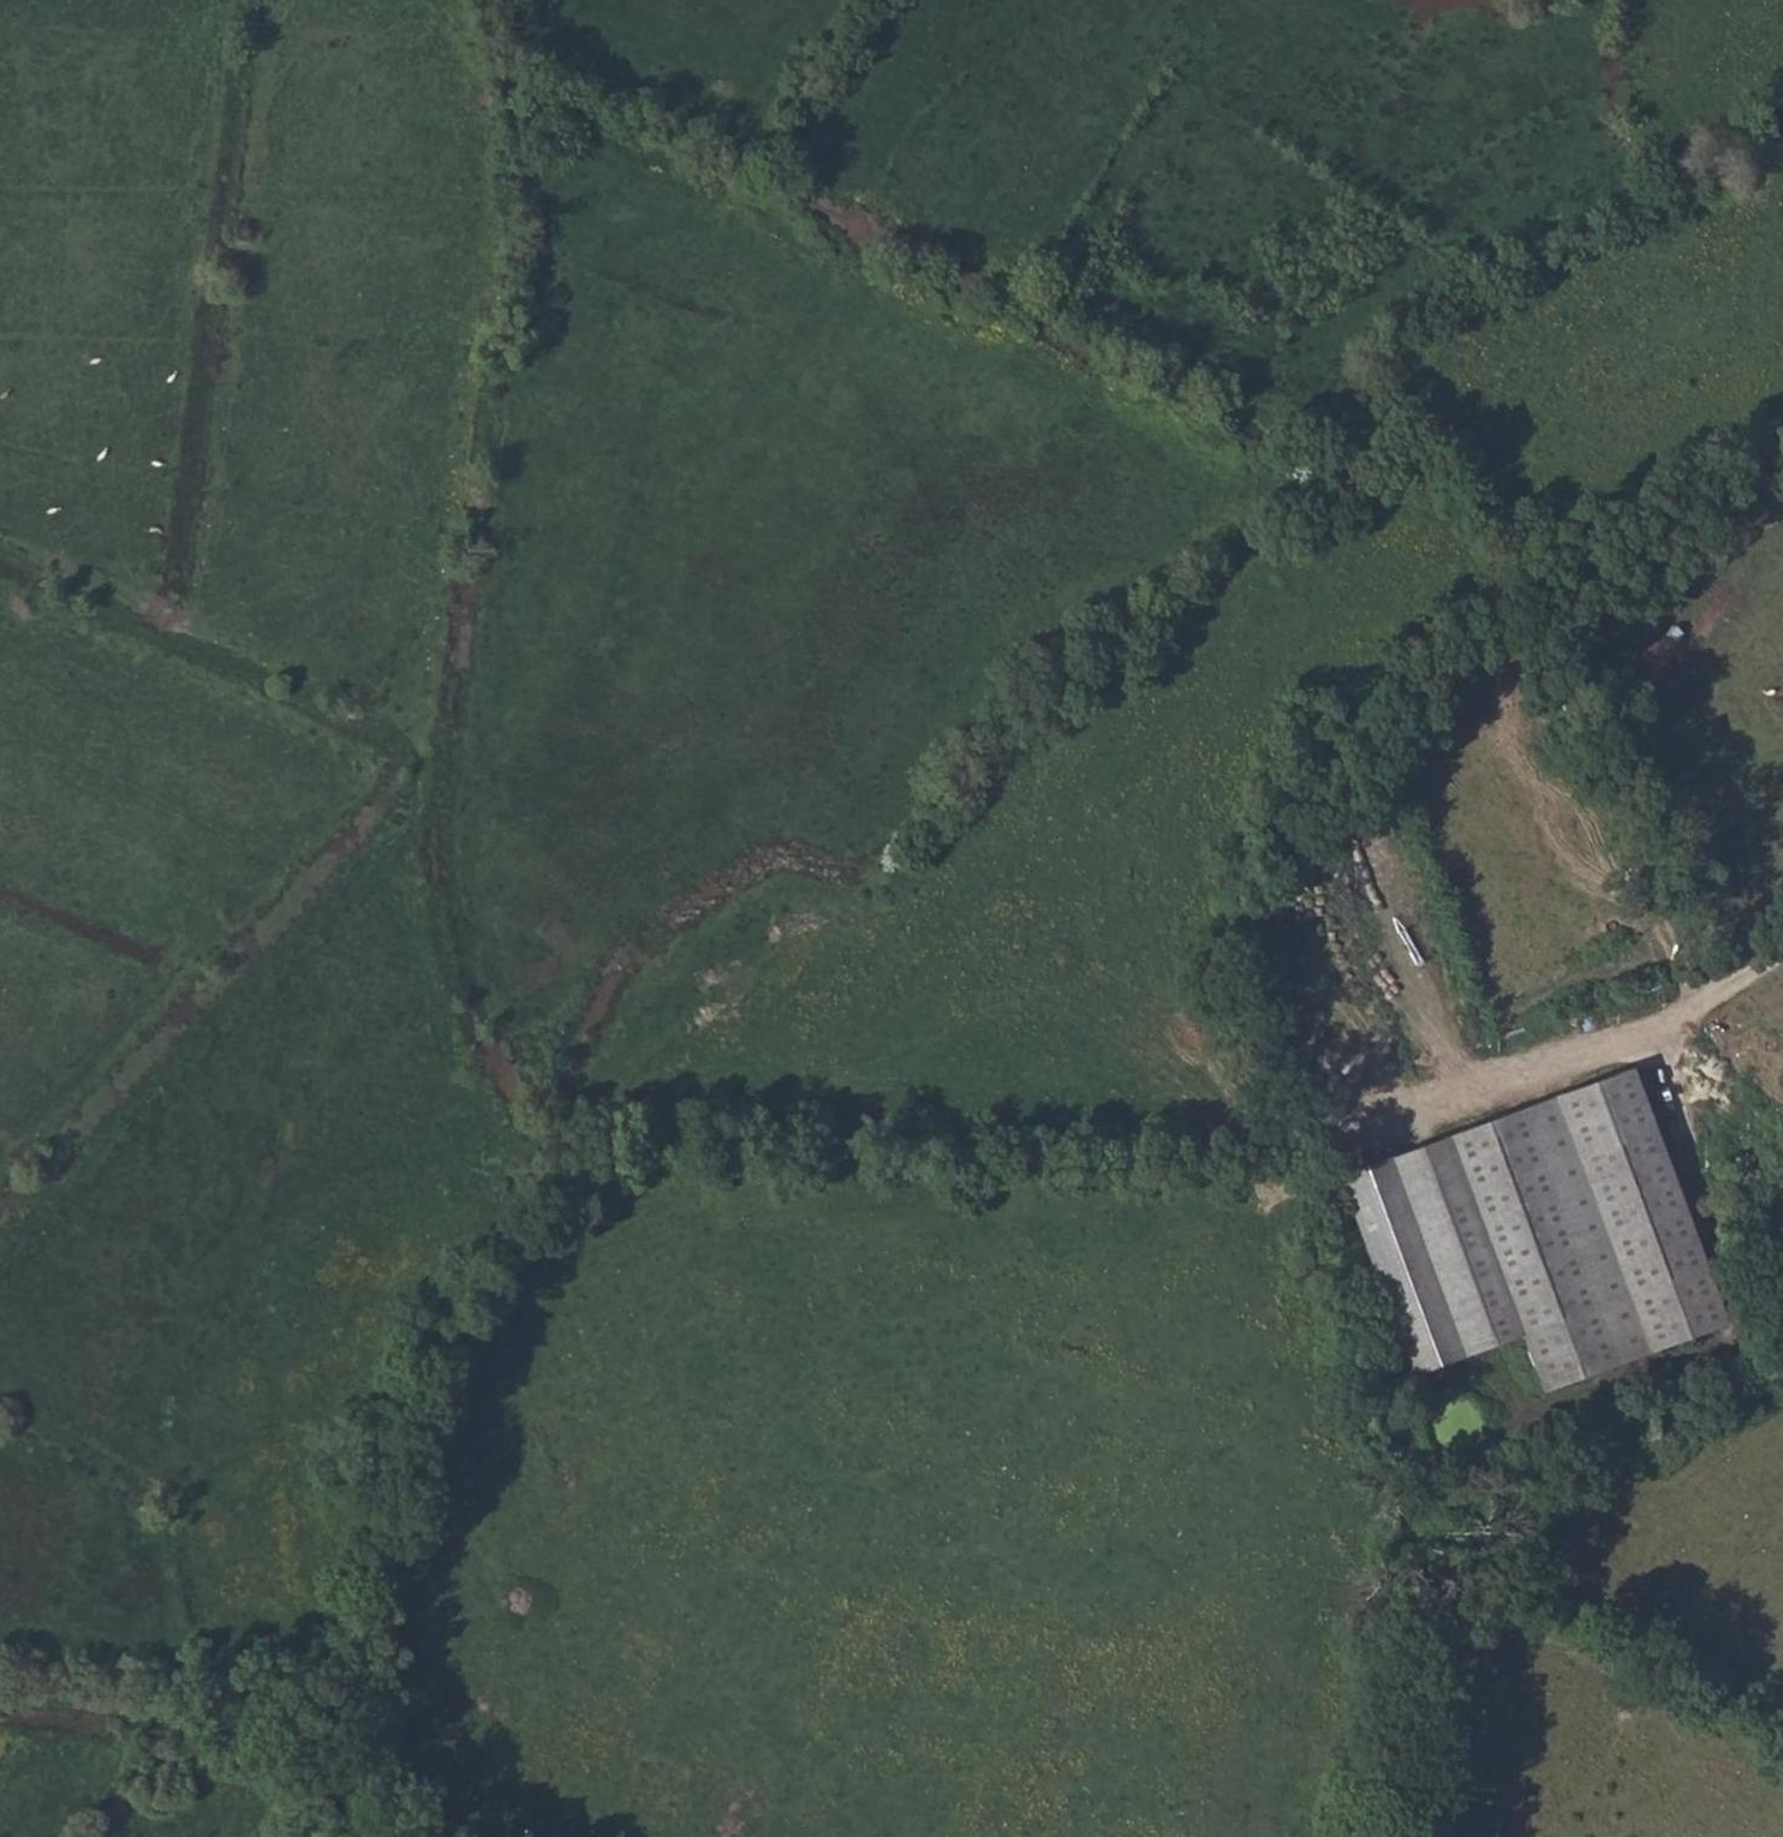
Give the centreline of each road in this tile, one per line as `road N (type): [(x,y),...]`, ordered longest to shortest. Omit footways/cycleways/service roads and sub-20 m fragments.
road 1 (track): [(1347,1135),(1670,1030),(1782,962)]
road 2 (track): [(0,1703),(266,1724),(335,1713)]
road 3 (track): [(372,1836),(335,1713)]

